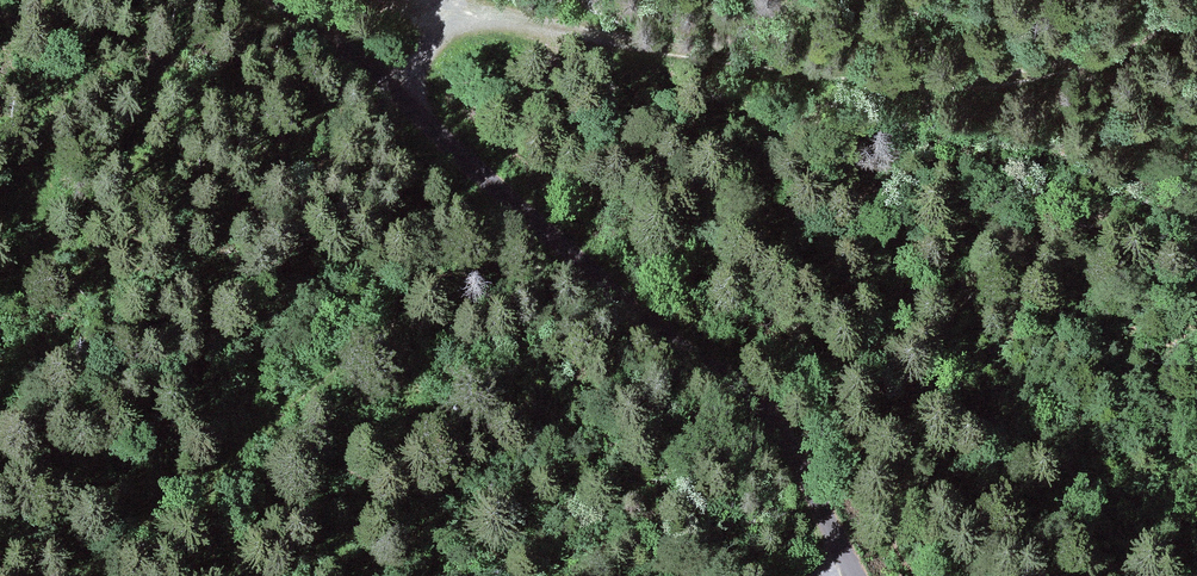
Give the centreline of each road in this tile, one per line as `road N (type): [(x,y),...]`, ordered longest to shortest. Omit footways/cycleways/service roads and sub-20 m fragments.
road 1 (track): [(400,90),(441,28),(462,18),(974,85),(1079,65),(1131,46),(1196,4)]
road 2 (track): [(277,0),(400,90),(473,166),(754,403),(801,460),(857,575)]

